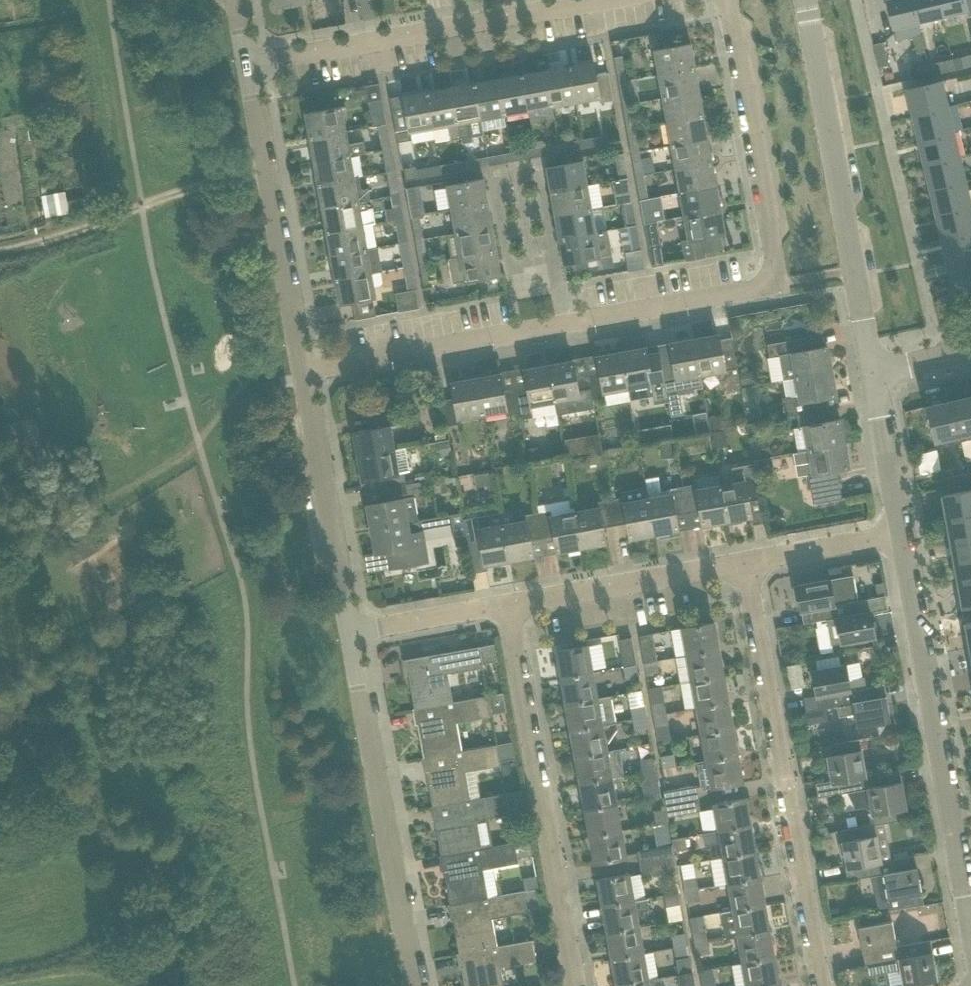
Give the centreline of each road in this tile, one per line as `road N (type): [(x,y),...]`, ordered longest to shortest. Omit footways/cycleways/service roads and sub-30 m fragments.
road 1 (residential): [(305,373),(779,283),(724,0)]
road 2 (residential): [(825,985),(741,562)]
road 3 (residential): [(573,985),(508,604)]
road 4 (residential): [(970,912),(899,533)]
road 5 (residential): [(871,364),(806,0)]
road 6 (residential): [(247,65),(600,0)]
road 7 (residential): [(413,985),(355,632)]
road 8 (residential): [(305,373),(247,65)]
road 9 (residential): [(355,632),(305,373)]
road 10 (residential): [(508,604),(741,562)]
road 11 (track): [(198,444),(0,564)]
road 12 (residential): [(899,533),(871,364)]
road 13 (residential): [(741,562),(899,533)]
road 14 (residential): [(355,632),(508,604)]
road 15 (track): [(143,206),(0,253)]
road 16 (track): [(143,206),(265,163)]

